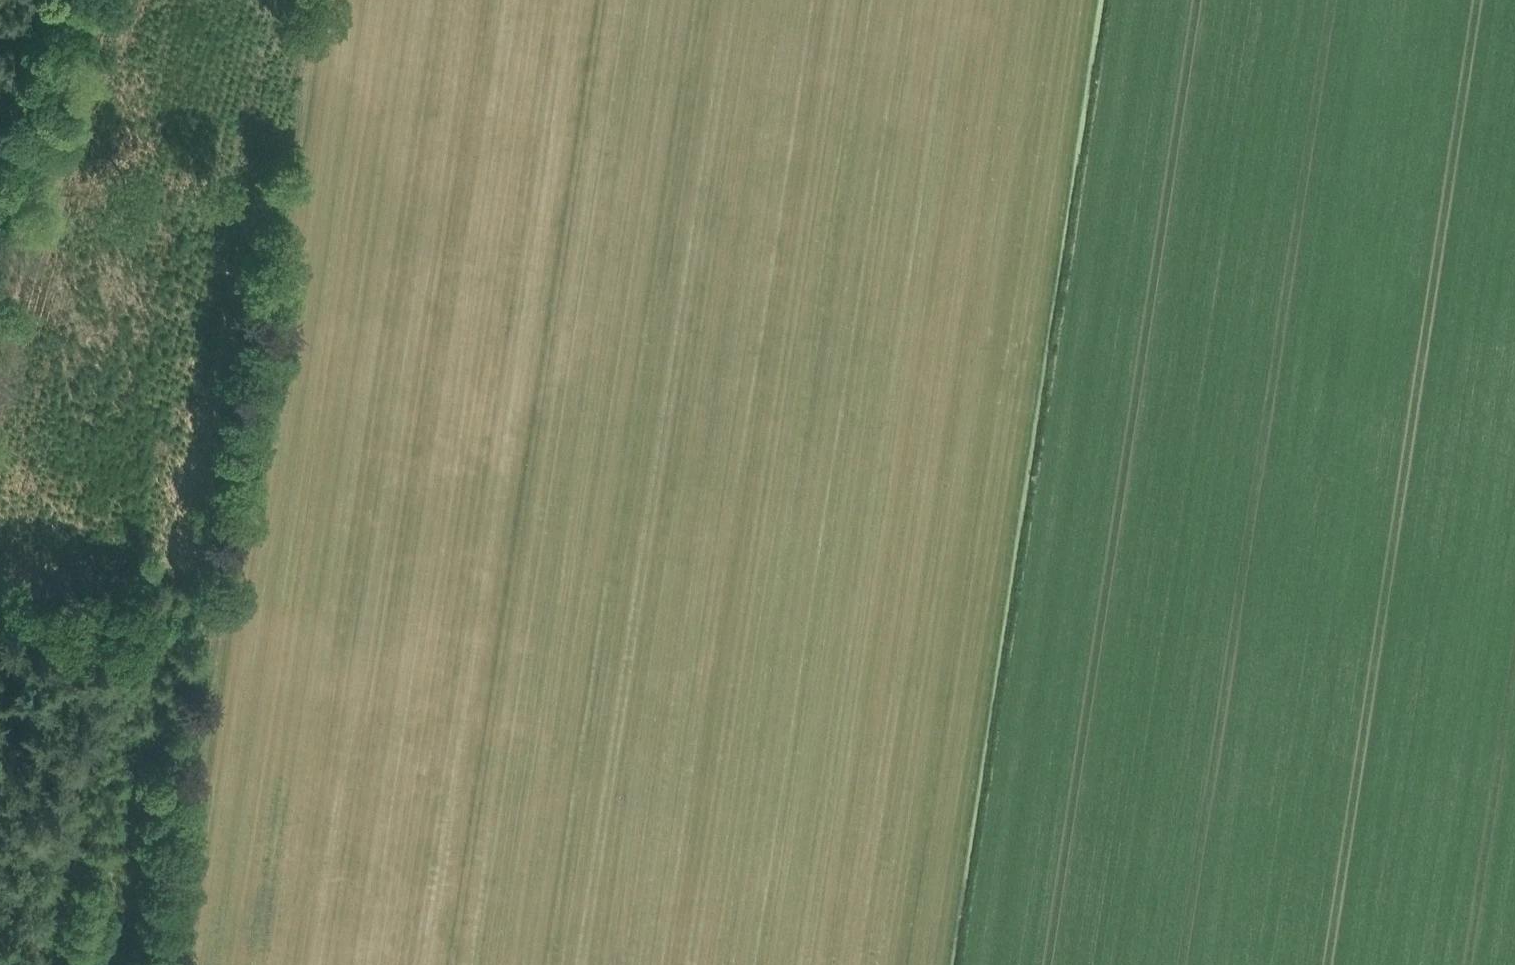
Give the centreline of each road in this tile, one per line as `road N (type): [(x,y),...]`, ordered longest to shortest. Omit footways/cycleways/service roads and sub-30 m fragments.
road 1 (track): [(64,0),(0,222)]

